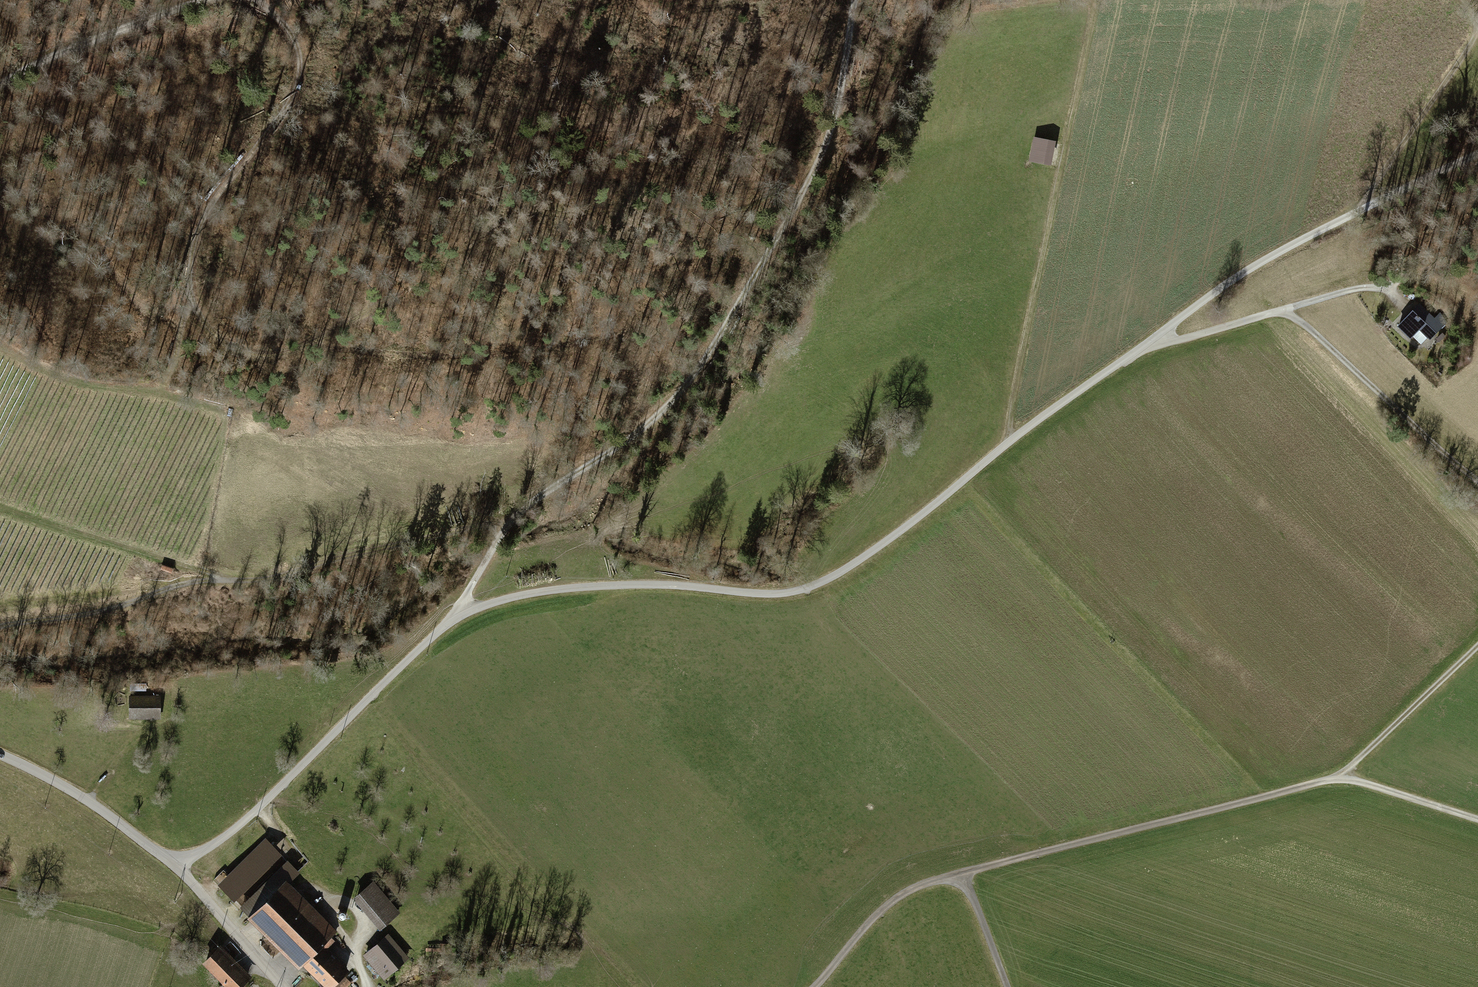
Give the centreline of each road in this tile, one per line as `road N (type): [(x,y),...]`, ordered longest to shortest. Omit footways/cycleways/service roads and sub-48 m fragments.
road 1 (unclassified): [(175,865),(229,836),(457,615),(558,586),(746,588),(812,581),(849,565),(1079,388),(1258,264),(1477,153)]
road 2 (track): [(457,615),(509,521),(686,383),(733,319),(820,147),(859,0)]
road 3 (track): [(249,0),(292,37),(301,66),(292,100),(218,193),(199,231),(189,306),(217,339),(248,353),(287,353),(369,306)]
road 4 (track): [(1477,820),(1337,776),(959,874)]
road 5 (track): [(0,627),(125,605),(220,578),(259,581),(509,521)]
road 6 (track): [(1004,443),(1095,11),(1104,0)]
road 7 (track): [(1477,480),(1282,309),(1143,345)]
road 8 (track): [(304,344),(540,349),(621,336),(631,324)]
road 9 (track): [(816,986),(888,905),(959,874),(1007,986)]
road 10 (track): [(1444,0),(1474,35),(1363,206)]
road 11 (track): [(220,578),(0,506)]
road 12 (track): [(0,87),(45,60),(204,0)]
road 13 (unclassified): [(0,754),(86,798),(175,865)]
road 14 (track): [(1337,776),(1477,645)]
road 15 (unclassified): [(175,865),(284,986)]

